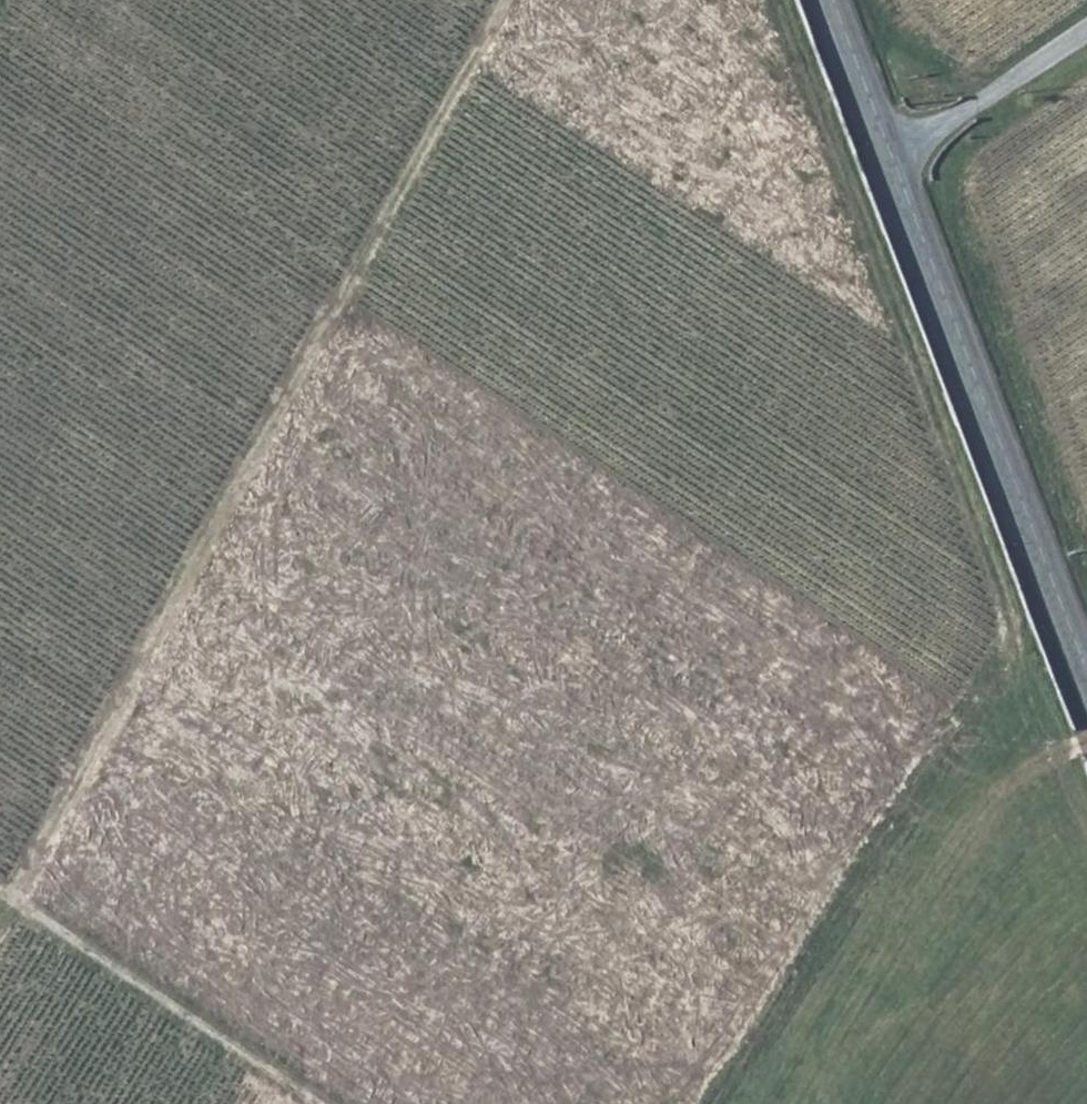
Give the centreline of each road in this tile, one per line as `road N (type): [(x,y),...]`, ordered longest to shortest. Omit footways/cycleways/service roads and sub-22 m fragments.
road 1 (track): [(0,928),(504,0)]
road 2 (tertiary): [(829,0),(1086,670)]
road 3 (track): [(0,893),(303,1103)]

